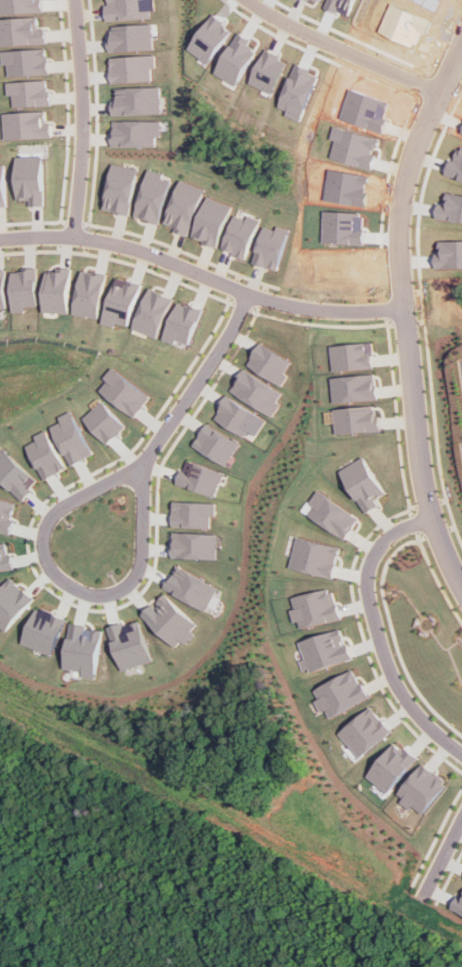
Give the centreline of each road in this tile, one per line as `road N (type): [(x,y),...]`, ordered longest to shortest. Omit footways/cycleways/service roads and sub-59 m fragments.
road 1 (residential): [(248,295),(145,468),(51,519),(44,547),(66,583),(104,596),(128,586),(140,562),(145,468)]
road 2 (residential): [(0,238),(105,241),(310,310),(409,306)]
road 3 (residential): [(436,510),(387,534),(373,550),(370,612),(414,708),(461,752)]
road 4 (residential): [(461,571),(422,448),(409,306)]
road 5 (residential): [(409,306),(403,202),(461,48)]
road 6 (residential): [(73,237),(80,117),(74,0)]
road 7 (residential): [(440,96),(247,0)]

